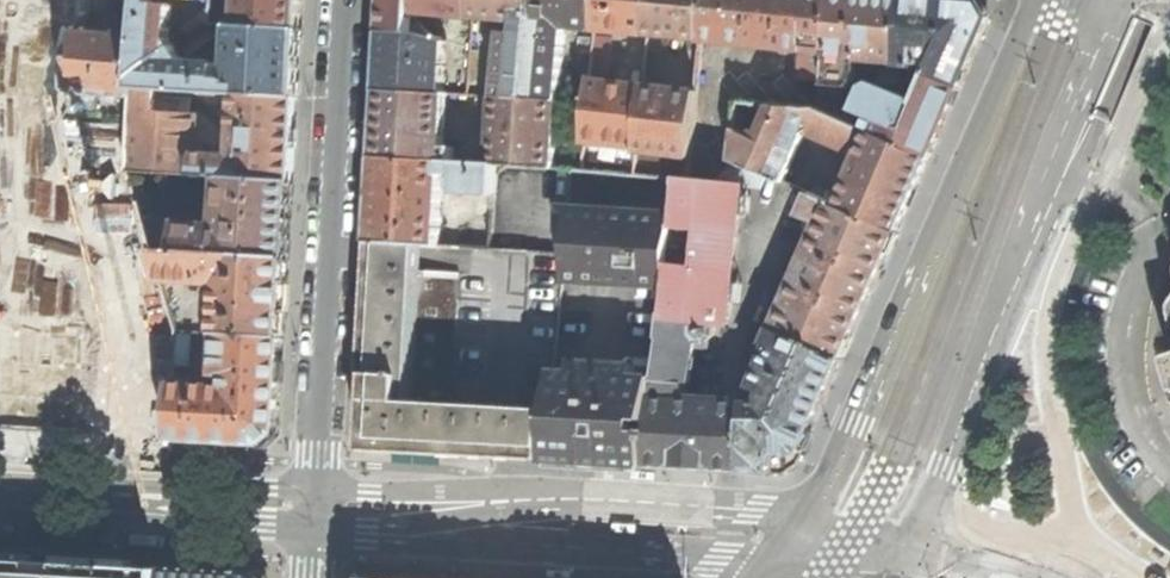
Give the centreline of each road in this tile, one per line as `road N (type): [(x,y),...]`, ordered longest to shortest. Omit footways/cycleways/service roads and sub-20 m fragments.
road 1 (tertiary): [(1030,0),(856,422),(812,508)]
road 2 (residential): [(318,530),(348,0)]
road 3 (tertiary): [(369,535),(774,554)]
road 4 (tertiary): [(730,507),(706,514),(540,507),(369,535)]
road 5 (tertiary): [(929,506),(1054,205)]
road 6 (tertiary): [(0,508),(318,530)]
road 7 (tertiary): [(1054,205),(1074,109),(1114,0)]
road 8 (tertiary): [(1116,577),(1062,550),(929,506)]
road 9 (tertiary): [(774,554),(910,552)]

